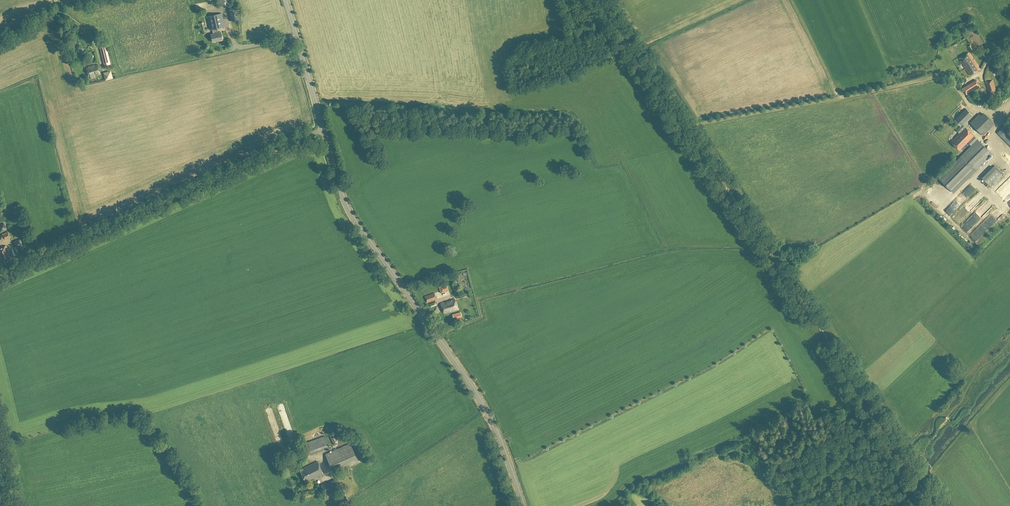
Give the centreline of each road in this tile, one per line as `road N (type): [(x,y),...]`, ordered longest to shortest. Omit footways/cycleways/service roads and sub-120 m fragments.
road 1 (track): [(936,505),(602,0)]
road 2 (tertiary): [(523,505),(479,400),(348,213),(285,0)]
road 3 (track): [(297,36),(118,71)]

